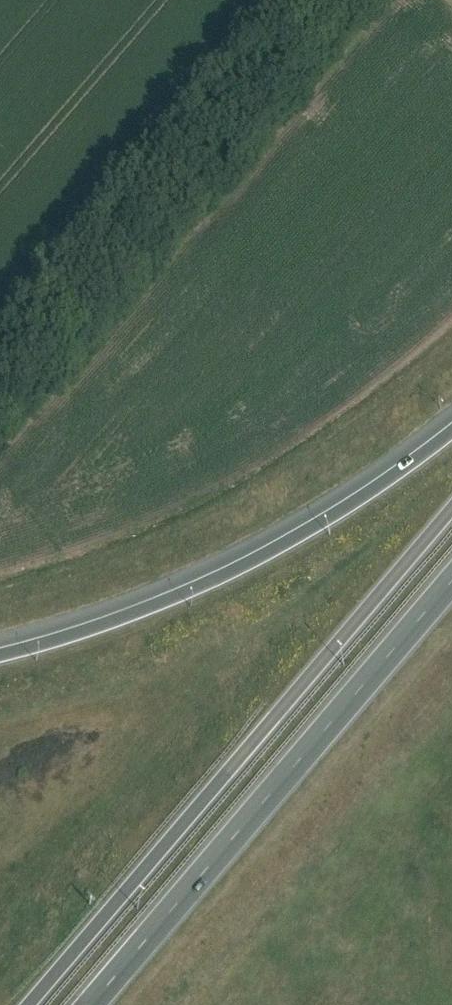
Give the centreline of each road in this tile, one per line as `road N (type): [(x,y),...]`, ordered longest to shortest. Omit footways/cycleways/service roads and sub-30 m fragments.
road 1 (trunk): [(451,510),(29,1004)]
road 2 (trunk): [(92,1004),(451,584)]
road 3 (motorway): [(451,431),(340,511),(202,586),(0,657)]

